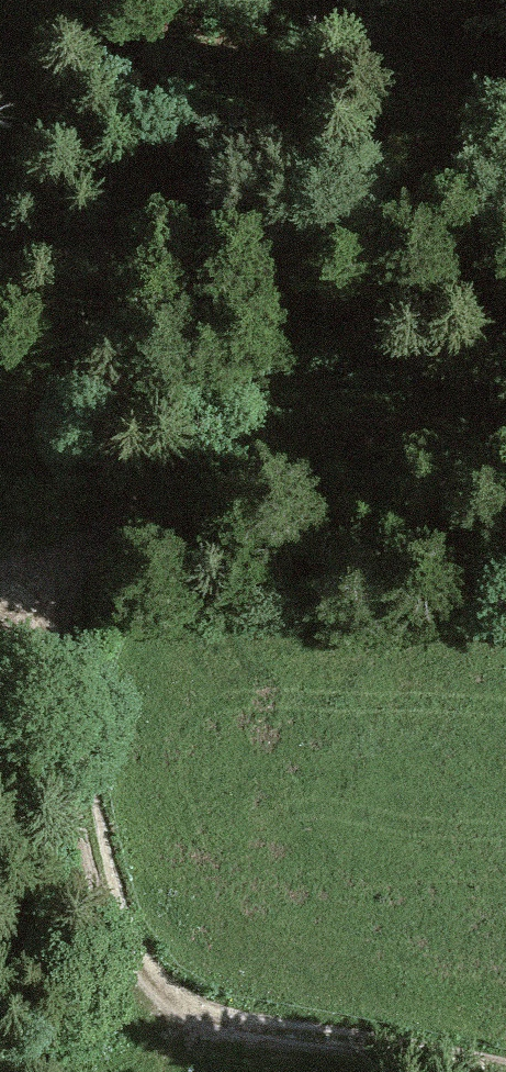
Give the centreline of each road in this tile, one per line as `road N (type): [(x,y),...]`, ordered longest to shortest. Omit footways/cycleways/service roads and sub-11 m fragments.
road 1 (track): [(505,1055),(449,1042),(232,1025),(148,1000),(90,831),(80,653),(97,541),(195,471),(335,418)]
road 2 (track): [(335,418),(0,383)]
road 3 (track): [(0,1036),(56,1045),(92,1037),(148,1000),(207,1071)]
road 4 (track): [(505,426),(335,418)]

